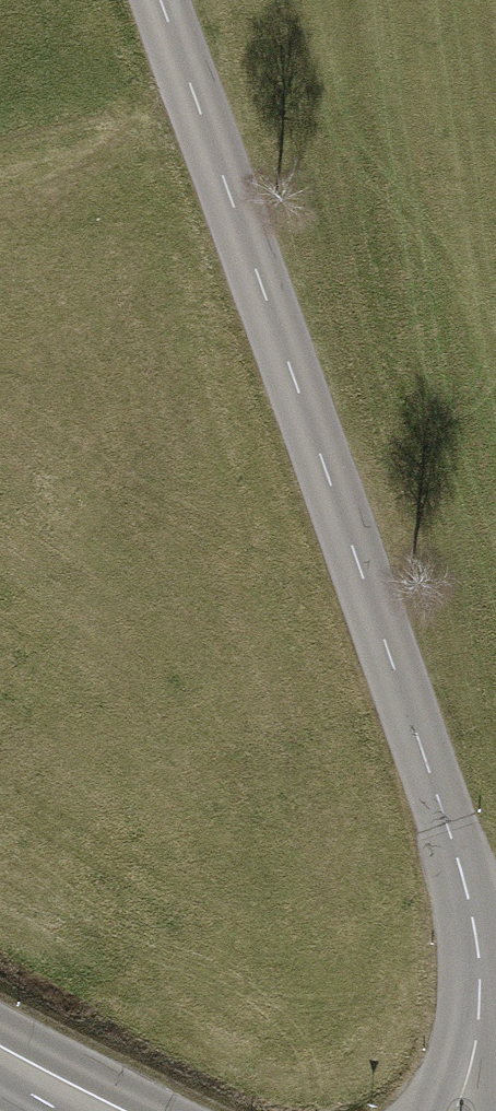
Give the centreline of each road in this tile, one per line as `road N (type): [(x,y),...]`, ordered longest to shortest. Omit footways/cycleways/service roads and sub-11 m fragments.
road 1 (tertiary): [(157,0),(453,834),(481,945),(483,1027),(458,1110)]
road 2 (track): [(0,190),(194,104)]

